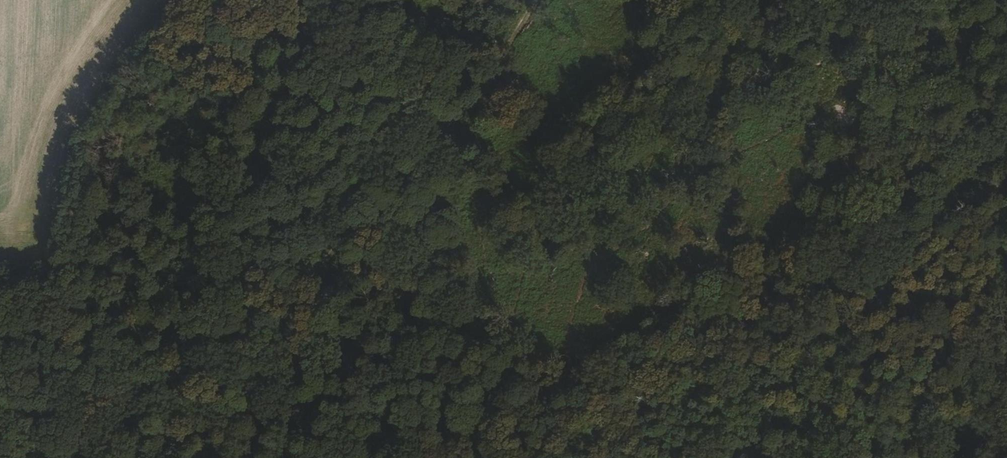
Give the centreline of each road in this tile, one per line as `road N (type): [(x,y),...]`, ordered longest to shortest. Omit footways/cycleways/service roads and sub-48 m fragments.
road 1 (track): [(16,457),(11,324),(0,324)]

